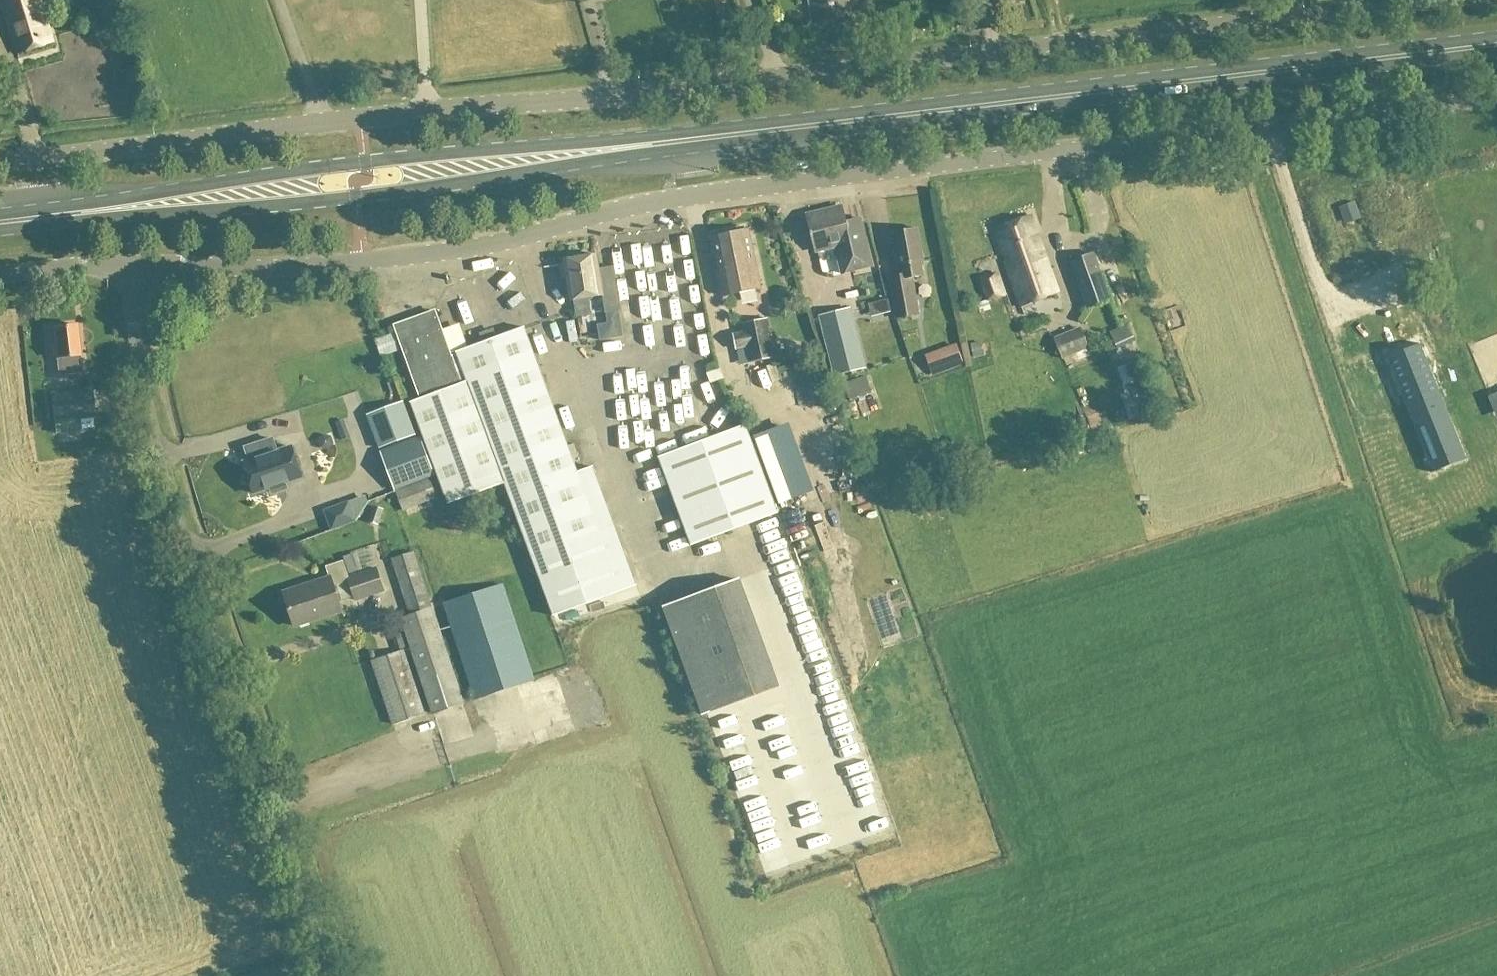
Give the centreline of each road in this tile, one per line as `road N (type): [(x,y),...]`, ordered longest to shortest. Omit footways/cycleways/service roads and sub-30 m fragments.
road 1 (unclassified): [(126,265),(290,271),(422,257),(725,192),(1496,101)]
road 2 (primary): [(651,146),(1496,48)]
road 3 (unclassified): [(0,164),(359,118),(777,81)]
road 4 (unclassified): [(327,975),(182,548),(145,415),(126,265)]
road 5 (unclassified): [(777,81),(1418,0)]
road 6 (primary): [(651,146),(363,162),(78,214)]
road 7 (primary): [(78,214),(354,198),(651,146)]
road 8 (unclassified): [(0,275),(126,265)]

